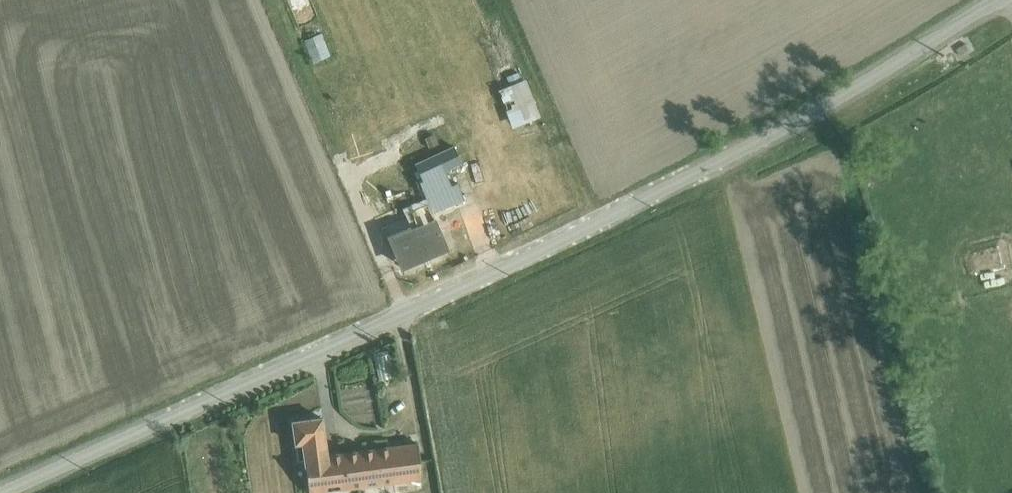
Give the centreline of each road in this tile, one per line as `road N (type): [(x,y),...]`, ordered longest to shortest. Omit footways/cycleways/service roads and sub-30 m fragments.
road 1 (unclassified): [(995,0),(840,97),(606,218),(0,492)]

